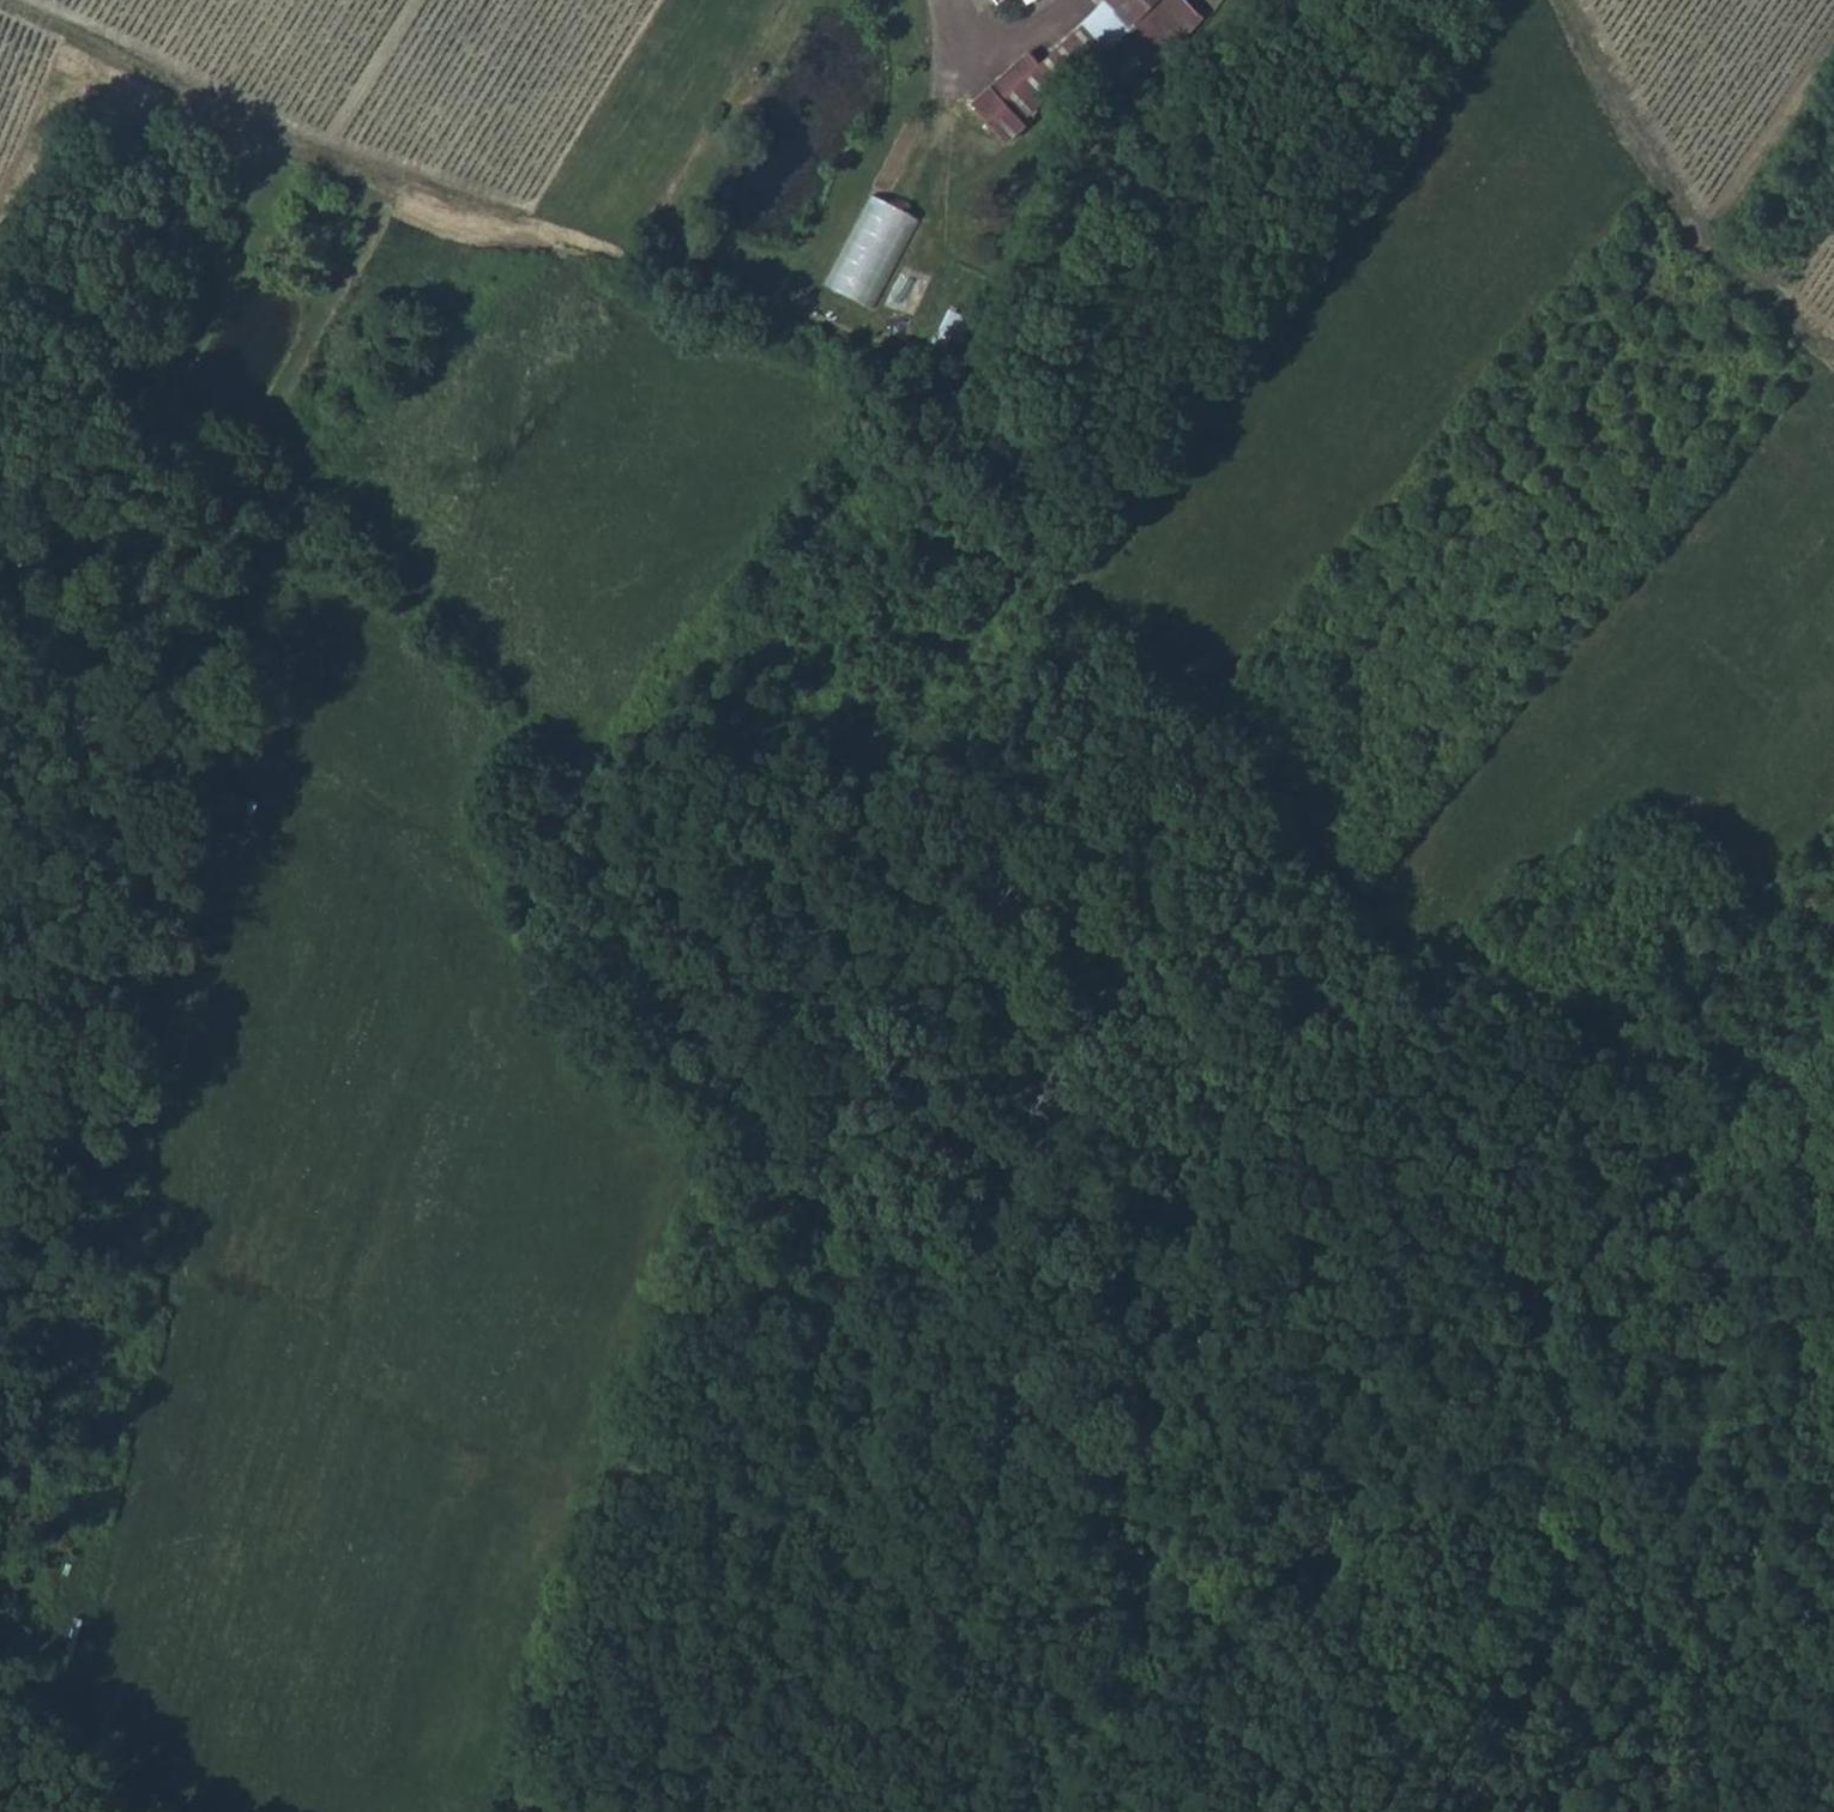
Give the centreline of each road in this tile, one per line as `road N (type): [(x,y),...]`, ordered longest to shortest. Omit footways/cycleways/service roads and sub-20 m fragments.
road 1 (track): [(416,0),(327,147),(0,2)]
road 2 (track): [(1567,0),(1685,232),(1833,354)]

